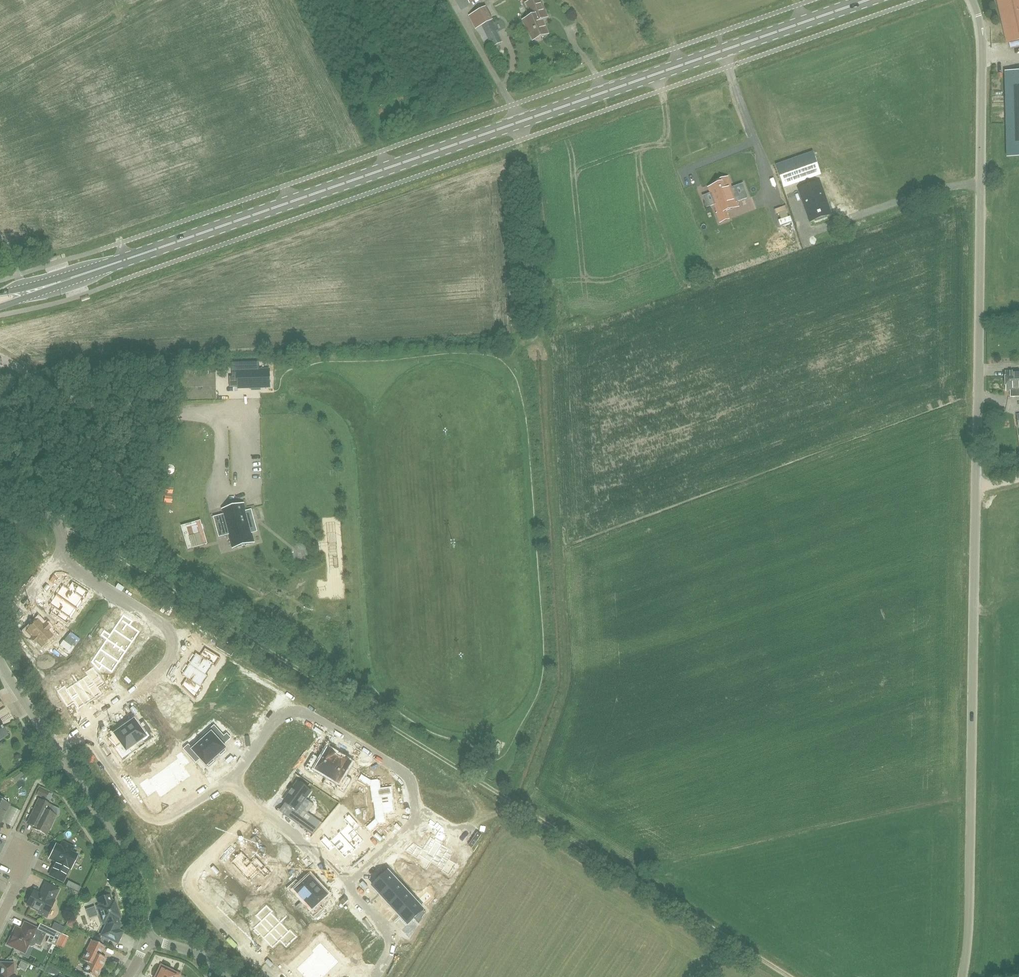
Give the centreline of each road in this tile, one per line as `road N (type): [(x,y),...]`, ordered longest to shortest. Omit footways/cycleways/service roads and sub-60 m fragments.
road 1 (unclassified): [(962,976),(979,399),(982,40),(972,0)]
road 2 (primary): [(60,282),(867,0)]
road 3 (track): [(0,489),(475,780)]
road 4 (residential): [(232,781),(170,817),(143,814),(89,735),(163,670),(171,637),(60,560)]
road 5 (track): [(475,780),(790,976)]
road 6 (unclassified): [(149,941),(137,879),(0,664)]
road 7 (residential): [(417,817),(405,773),(303,712),(279,716),(232,781)]
road 8 (residential): [(274,976),(190,889),(195,871),(257,811)]
road 9 (track): [(523,152),(513,106),(452,0)]

